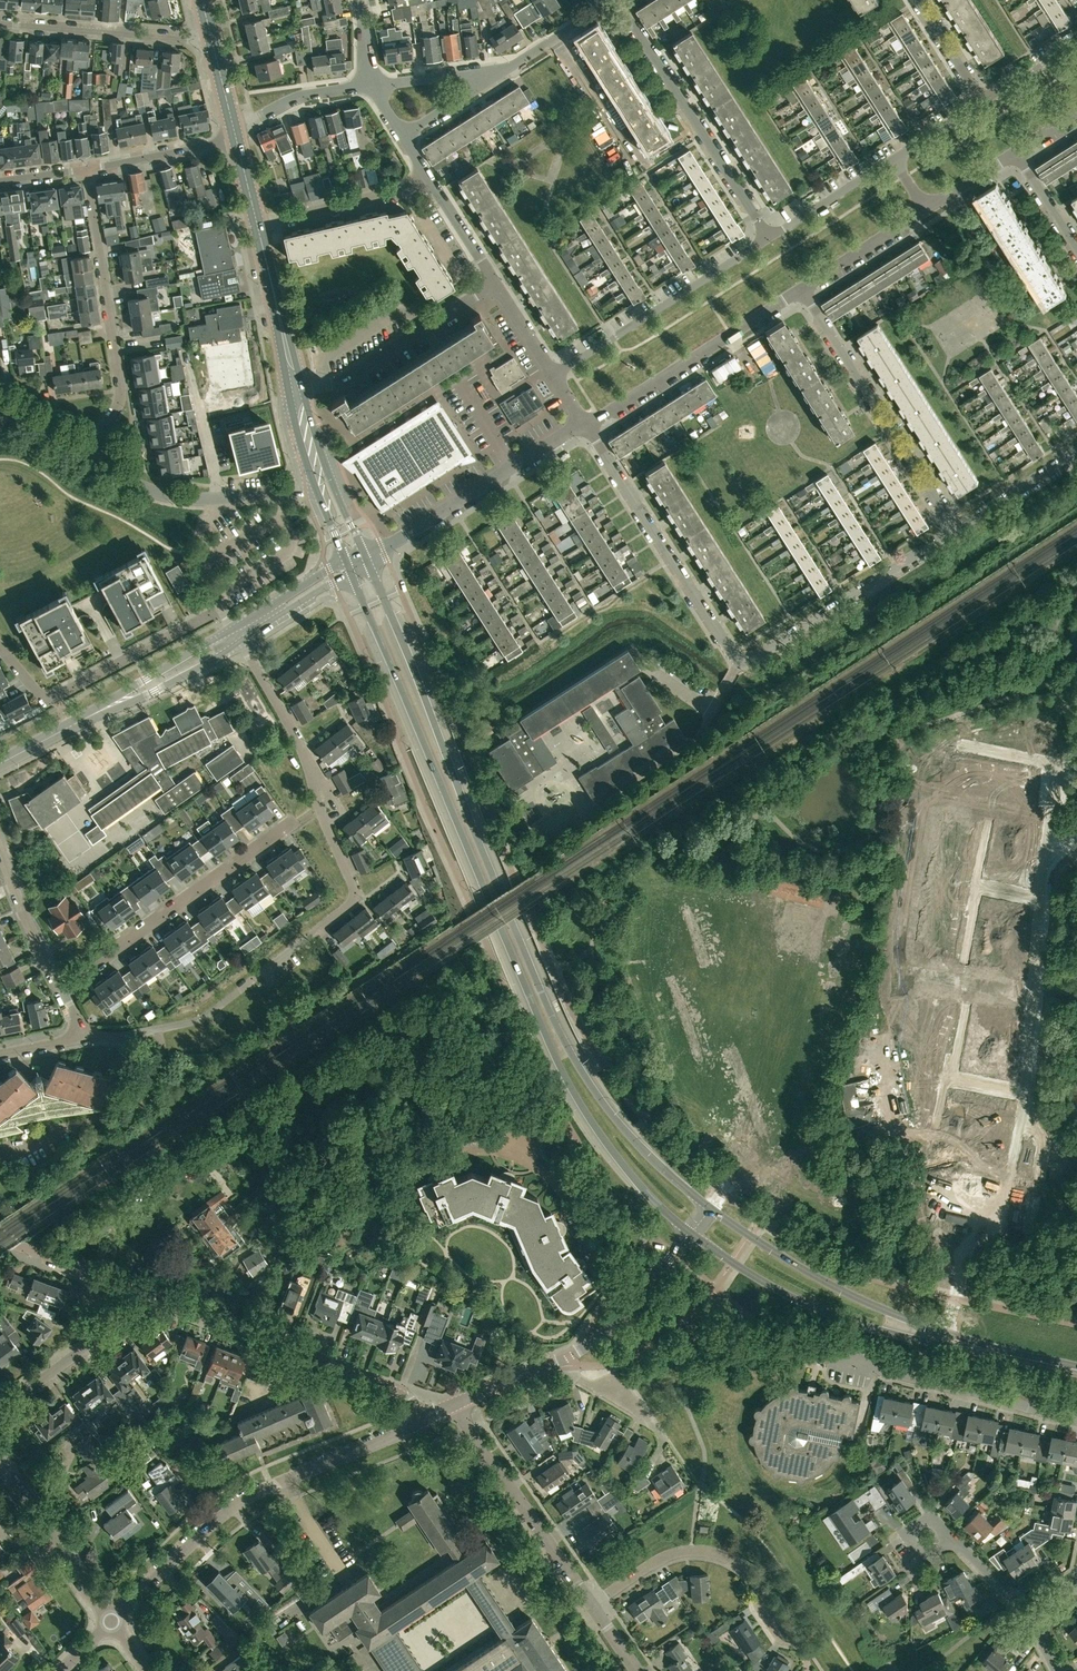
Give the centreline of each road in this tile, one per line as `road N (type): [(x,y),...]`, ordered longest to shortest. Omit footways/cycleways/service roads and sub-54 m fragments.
road 1 (primary): [(349,568),(570,1087),(605,1144),(688,1233)]
road 2 (primary): [(710,1209),(630,1136),(564,1042),(367,559)]
road 3 (residential): [(81,1039),(132,1038),(200,1018),(350,904),(355,892),(322,809)]
road 4 (unknown): [(1076,1158),(1029,1148),(1048,845),(1076,819)]
road 5 (unclassified): [(111,1622),(239,1501),(420,1420)]
road 6 (primary): [(688,1233),(830,1314),(995,1353)]
road 7 (primary): [(995,1353),(821,1280),(710,1209)]
road 8 (residential): [(322,809),(64,990)]
road 9 (residential): [(88,457),(121,397),(86,169)]
road 10 (unclassified): [(153,1297),(400,1392),(420,1420)]
road 11 (residential): [(238,635),(222,608),(48,700),(0,649)]
road 12 (residential): [(957,531),(803,289)]
road 13 (residential): [(586,425),(740,664)]
road 14 (residential): [(767,240),(627,0)]
road 15 (unclassified): [(0,762),(238,635)]
road 16 (residential): [(797,1644),(751,1575),(702,1551),(664,1559),(595,1607)]
road 17 (unclassified): [(586,425),(803,289)]
road 18 (residential): [(1076,1420),(829,1356)]
road 19 (residential): [(740,664),(957,531)]
road 20 (residential): [(767,240),(554,376)]
road 21 (unclassified): [(595,1607),(451,1406)]
road 22 (unclassified): [(586,425),(383,550)]
road 23 (unclassified): [(317,490),(166,494),(88,457)]
road 24 (residential): [(296,392),(348,378),(496,284)]
road 25 (residential): [(212,42),(0,24)]
road 26 (residential): [(322,809),(312,767),(238,635)]
road 27 (unclassified): [(111,1622),(0,1467)]
road 28 (residential): [(153,1297),(0,1410)]
road 29 (residential): [(257,224),(429,176)]
road 30 (primary): [(296,392),(257,224)]
road 31 (unclassified): [(571,1355),(634,1303),(688,1233)]
road 32 (unclassified): [(153,1297),(0,1238)]
road 33 (residential): [(64,990),(0,850)]
road 34 (residential): [(86,169),(236,138)]
road 35 (residential): [(893,160),(767,240)]
road 36 (residential): [(234,127),(297,96),(373,87)]
road 37 (track): [(647,1085),(587,953)]
road 38 (unclassified): [(803,289),(924,211)]
road 39 (residential): [(957,531),(1076,450)]
road 40 (residential): [(606,0),(494,80)]
road 41 (unclassified): [(451,1406),(571,1355)]
road 42 (unclassified): [(238,635),(349,568)]
road 43 (residential): [(496,284),(429,176)]
road 44 (residential): [(1034,1624),(948,1535)]
road 45 (residential): [(494,80),(450,73),(373,87)]
road 46 (residential): [(918,0),(982,102)]

